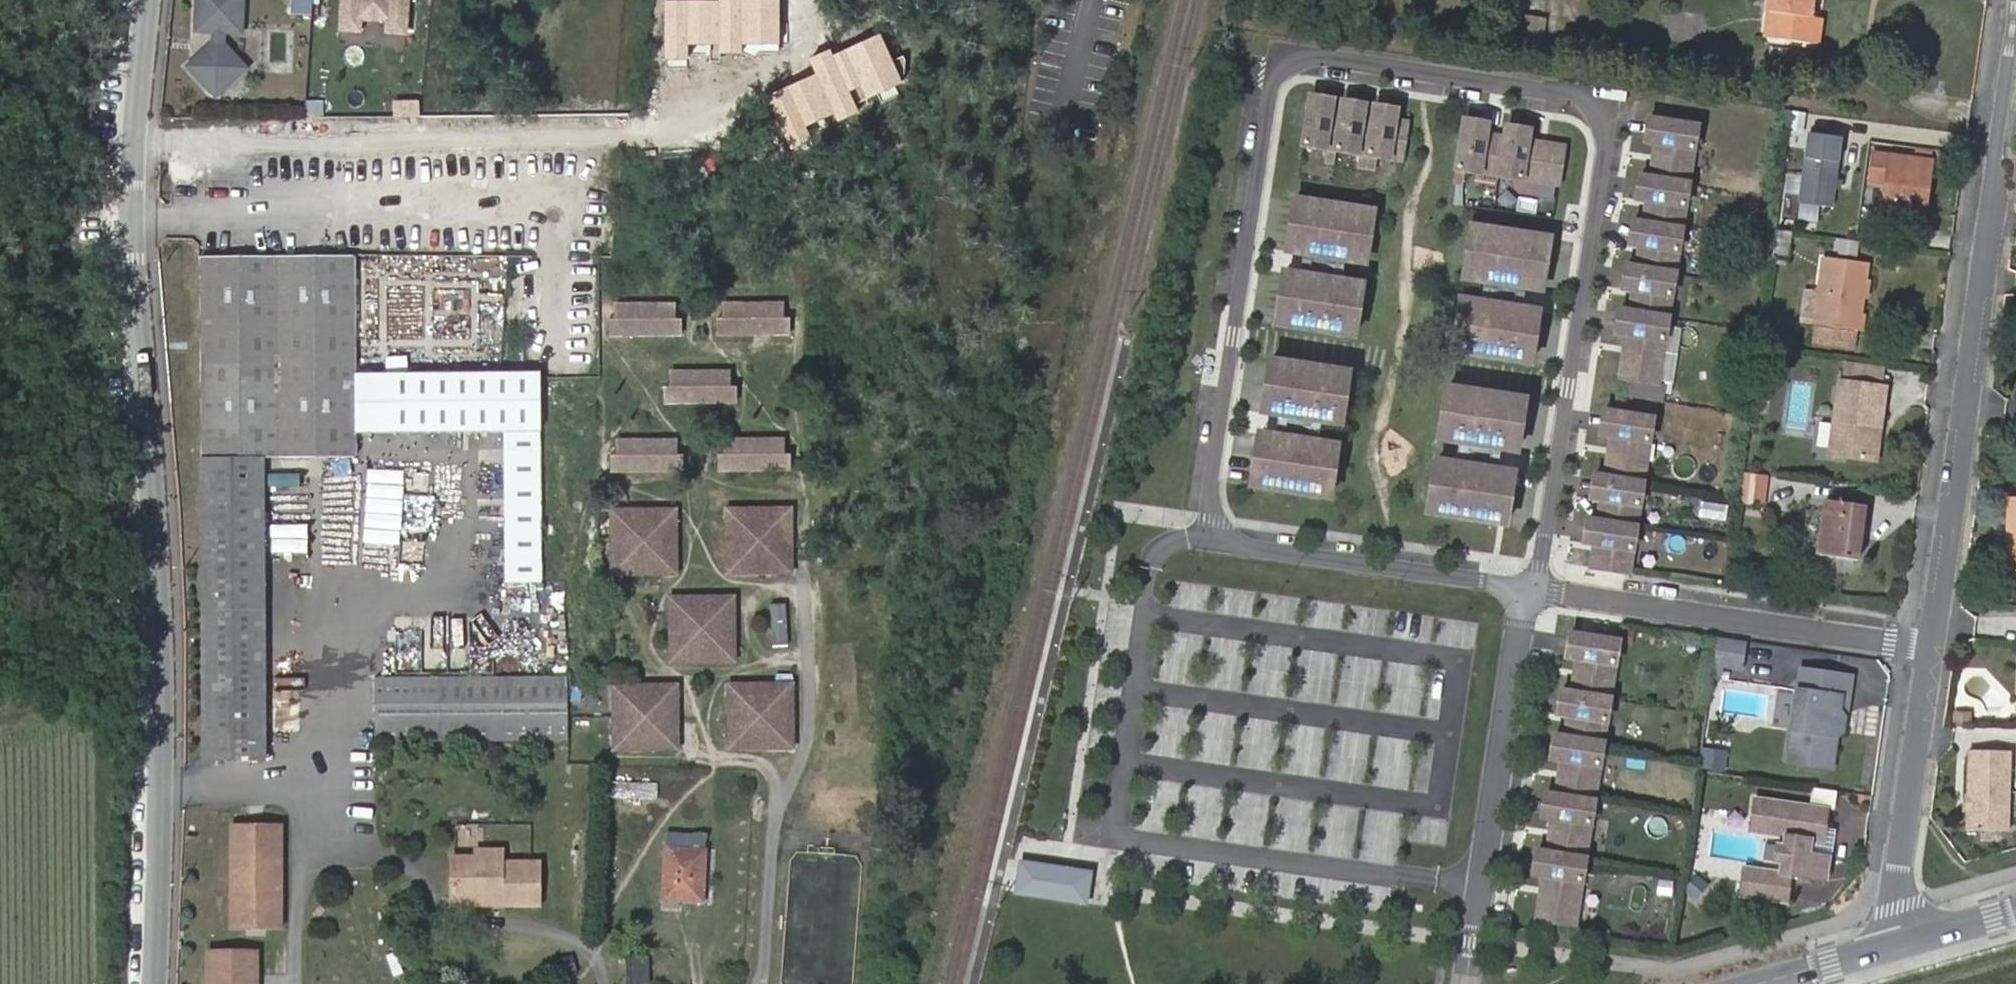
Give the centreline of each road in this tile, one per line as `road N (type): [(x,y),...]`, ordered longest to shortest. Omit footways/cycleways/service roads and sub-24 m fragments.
road 1 (residential): [(1536,589),(1609,115),(1592,98),(1295,54),(1275,67),(1207,498),(1214,534),(1228,545)]
road 2 (residential): [(160,983),(171,732),(135,132),(149,0)]
road 3 (residential): [(1932,647),(2015,58)]
road 4 (residential): [(1465,983),(1519,631),(1536,589)]
road 5 (residential): [(1536,589),(1932,647)]
road 6 (residential): [(1228,545),(1536,589)]
road 7 (residential): [(1902,943),(1898,865),(1932,647)]
road 8 (tertiary): [(1902,943),(1756,983)]

